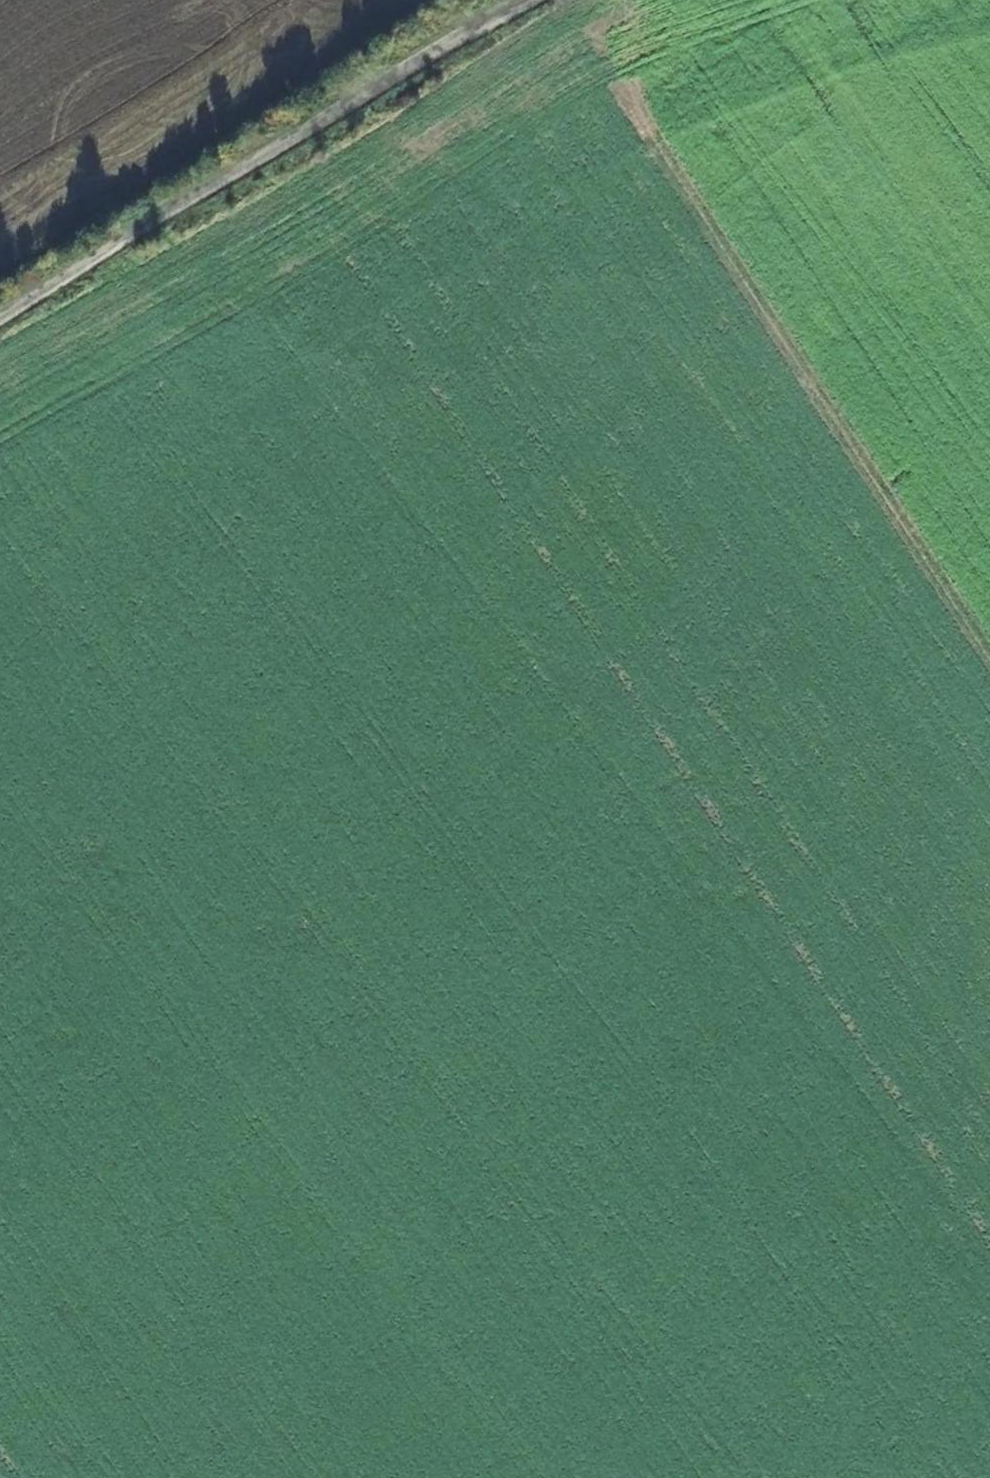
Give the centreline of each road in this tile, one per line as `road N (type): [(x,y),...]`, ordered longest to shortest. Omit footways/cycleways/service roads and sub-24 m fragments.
road 1 (track): [(527,0),(0,315)]

